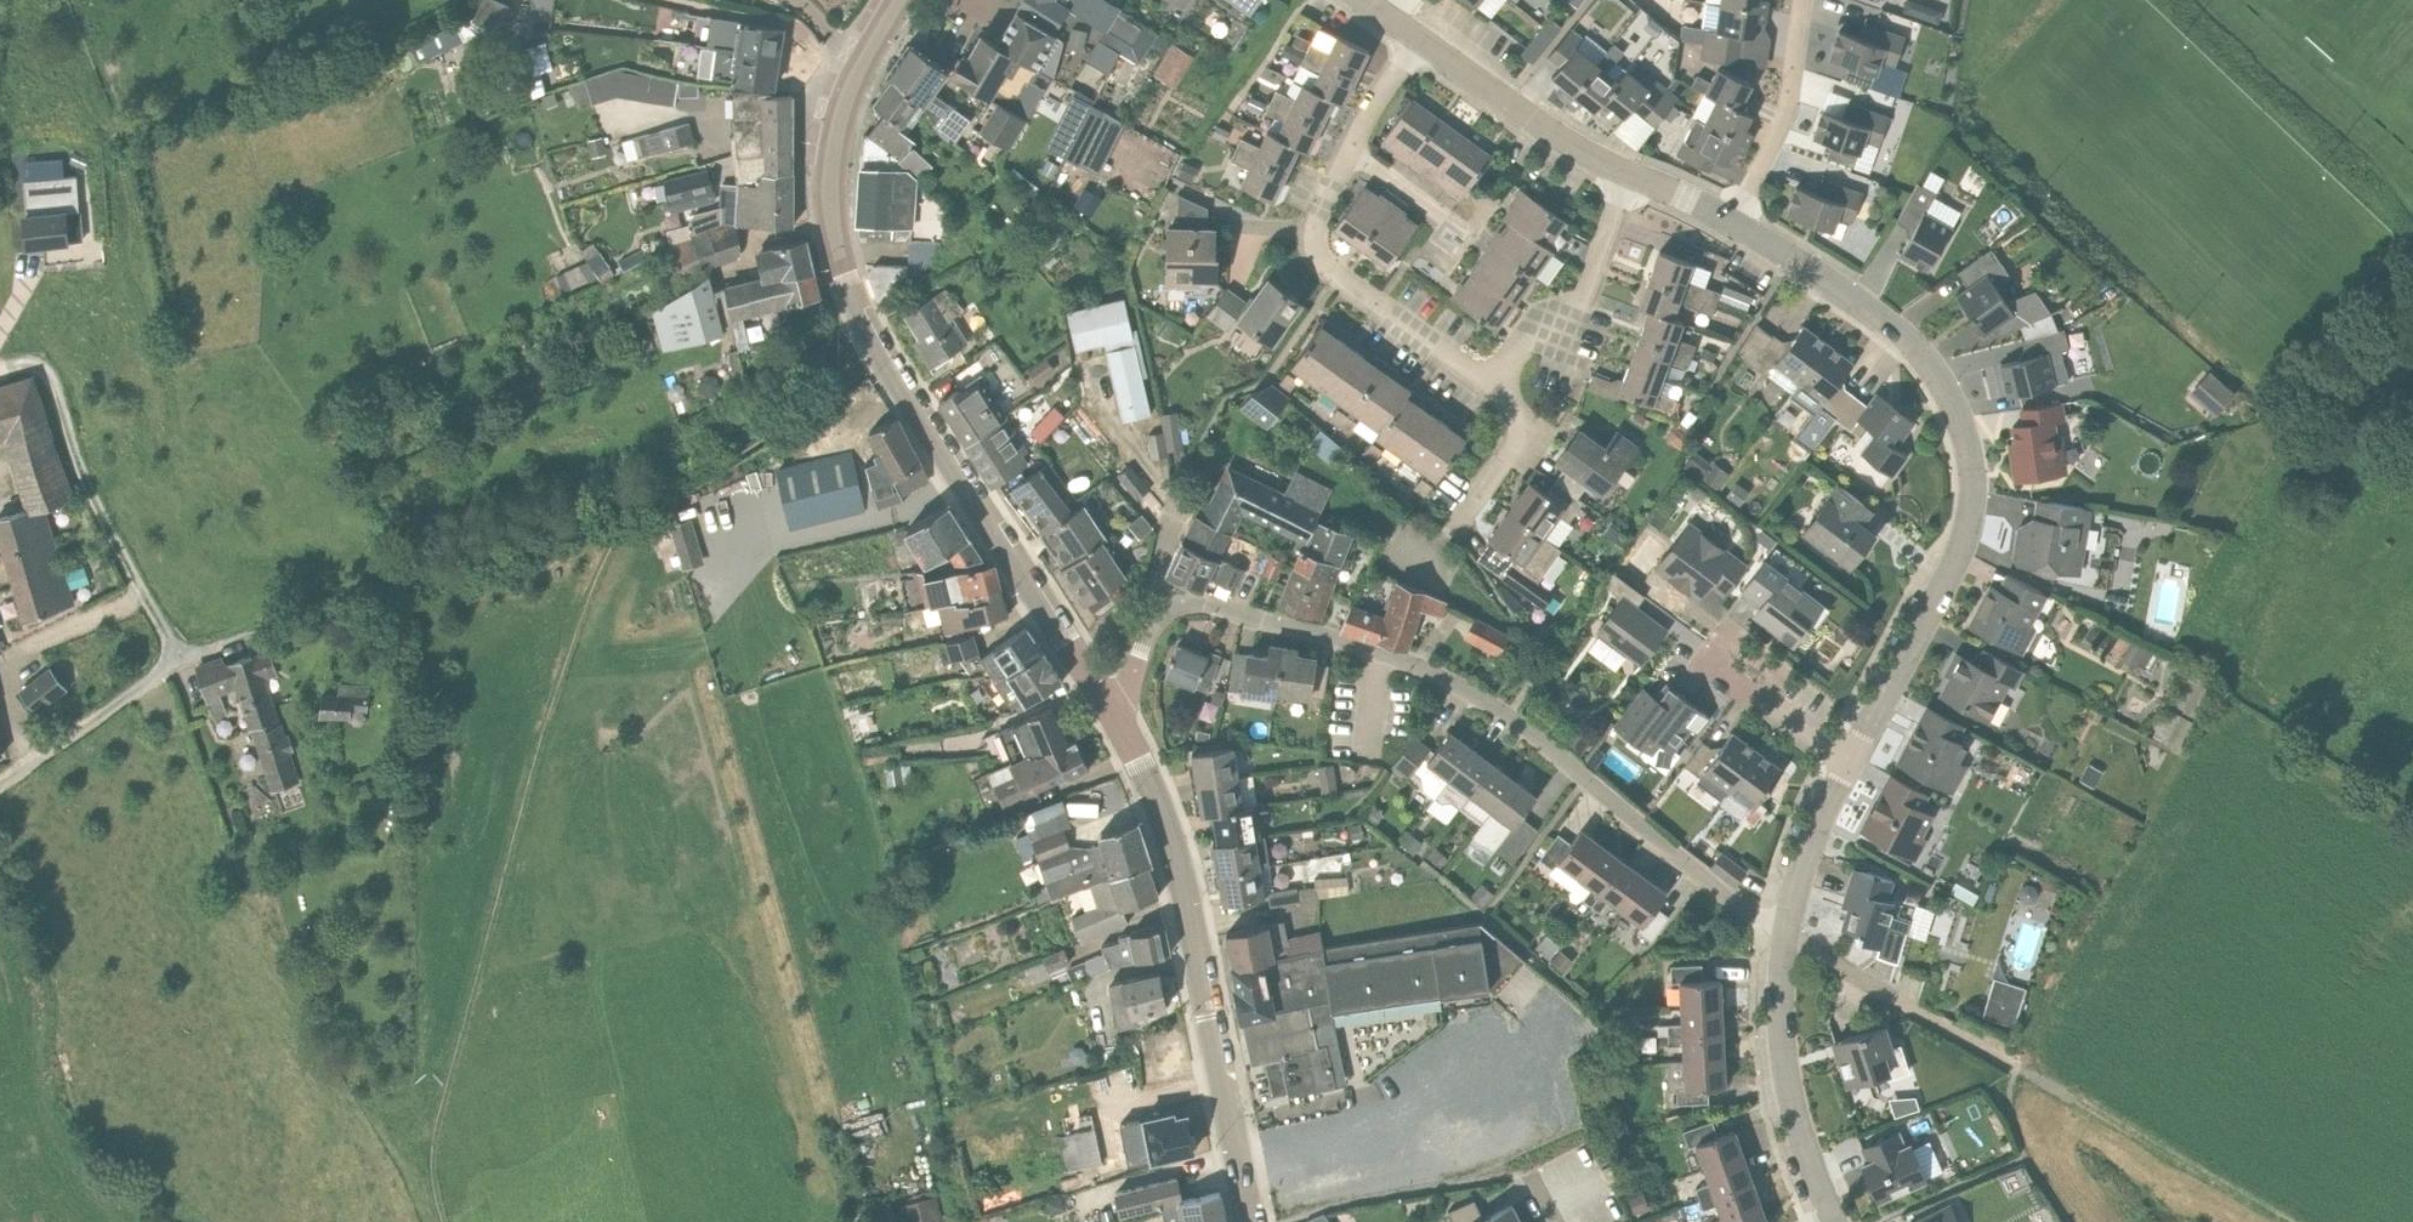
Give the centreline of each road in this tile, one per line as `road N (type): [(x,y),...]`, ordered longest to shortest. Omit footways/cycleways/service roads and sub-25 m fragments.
road 1 (residential): [(1113,704),(1158,606),(1261,617),(1380,658),(1453,683),(1507,716),(1740,910),(1786,934)]
road 2 (tertiary): [(1113,704),(971,493),(849,285),(833,223),(834,147),(853,83),(898,0)]
road 3 (residential): [(1848,755),(1939,599),(1972,520),(1970,460),(1943,375),(1924,350),(1733,222)]
road 4 (tertiary): [(1252,1221),(1174,849),(1113,704)]
road 5 (residential): [(1497,381),(1319,261),(1324,199),(1421,42)]
road 6 (track): [(0,367),(34,367),(49,379),(85,483),(168,658)]
road 7 (track): [(2290,1221),(2017,1067)]
road 8 (residential): [(1836,1221),(1796,1119),(1784,1059),(1786,934)]
road 9 (residential): [(1786,934),(2017,1067)]
road 10 (residential): [(1630,171),(1582,296),(1521,342),(1497,381)]
road 11 (residential): [(1630,171),(1421,42)]
road 12 (residential): [(1733,222),(1788,114),(1802,0)]
road 13 (residential): [(1848,755),(1672,619)]
road 14 (unclassified): [(0,780),(168,658)]
road 15 (residential): [(1786,934),(1806,841),(1848,755)]
road 16 (residential): [(1464,521),(1530,429),(1497,381)]

